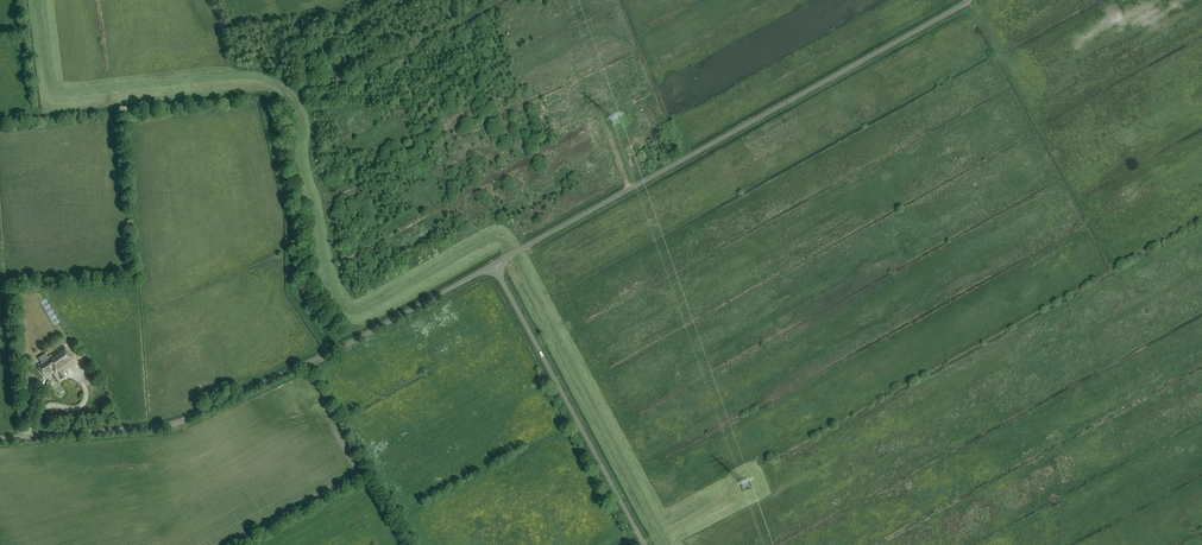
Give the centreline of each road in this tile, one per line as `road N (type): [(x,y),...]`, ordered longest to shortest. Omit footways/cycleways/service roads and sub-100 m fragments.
road 1 (track): [(672,544),(503,240),(490,238),(356,310),(325,271),(294,99),(254,78),(60,89),(42,0)]
road 2 (unclassified): [(493,265),(967,0)]
road 3 (unclassified): [(0,438),(177,423),(493,265)]
road 4 (unclassified): [(644,544),(493,265)]

